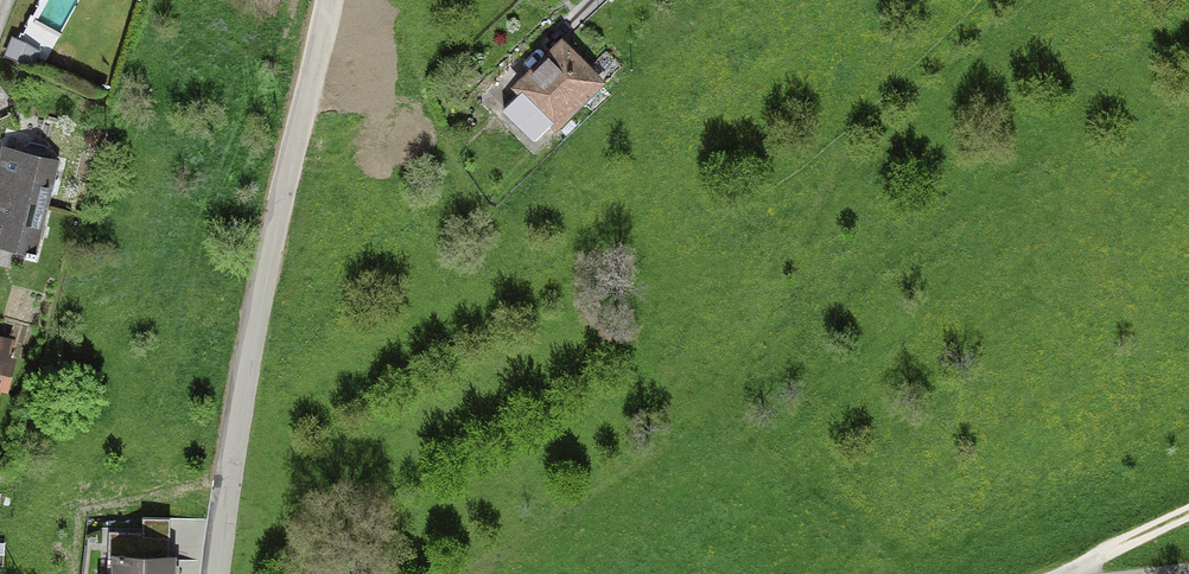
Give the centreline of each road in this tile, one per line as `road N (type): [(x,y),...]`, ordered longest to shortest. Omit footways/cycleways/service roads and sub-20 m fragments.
road 1 (tertiary): [(214,573),(250,337),(330,0)]
road 2 (track): [(1188,512),(1069,573)]

